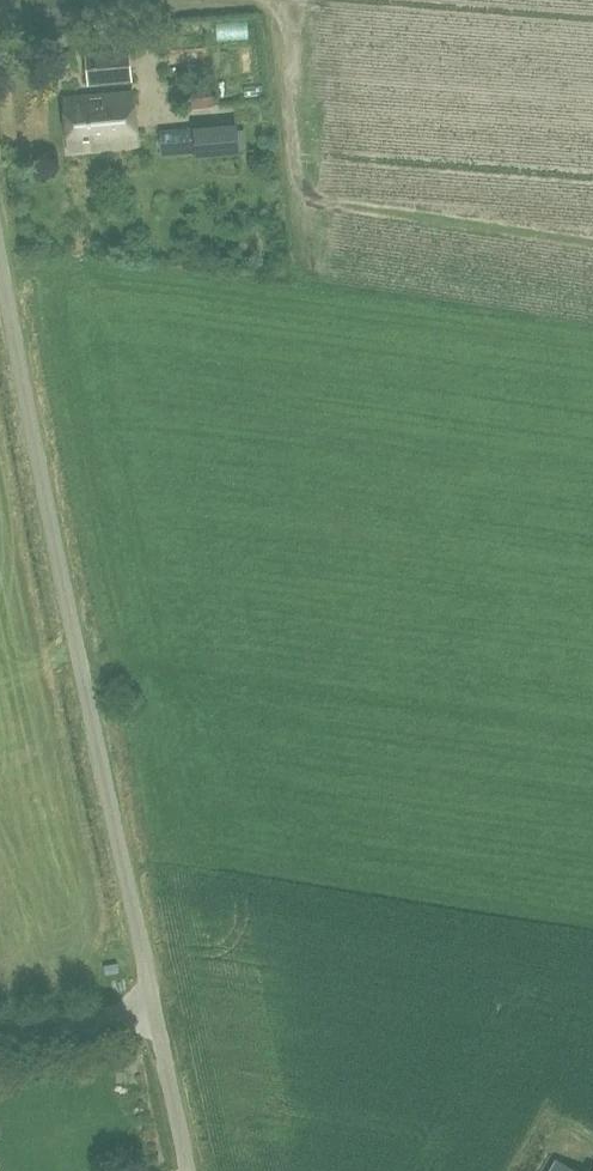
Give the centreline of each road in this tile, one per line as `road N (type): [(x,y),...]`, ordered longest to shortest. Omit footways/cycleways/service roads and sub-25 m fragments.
road 1 (unclassified): [(204,1170),(0,169)]

